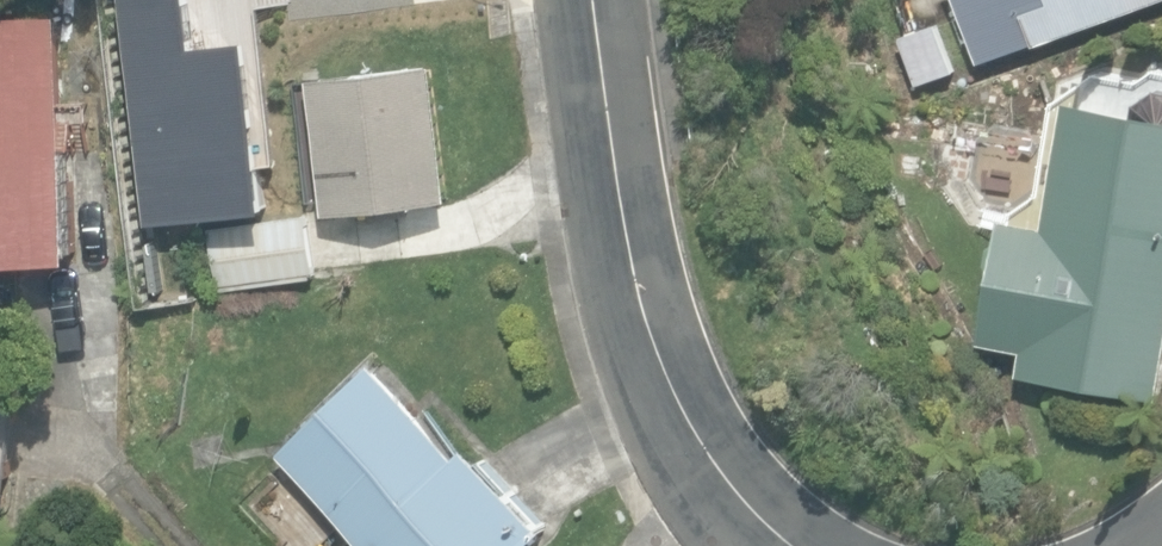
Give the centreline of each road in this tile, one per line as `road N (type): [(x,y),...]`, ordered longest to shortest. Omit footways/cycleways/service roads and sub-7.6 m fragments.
road 1 (residential): [(730,497),(661,372),(632,262),(593,0)]

